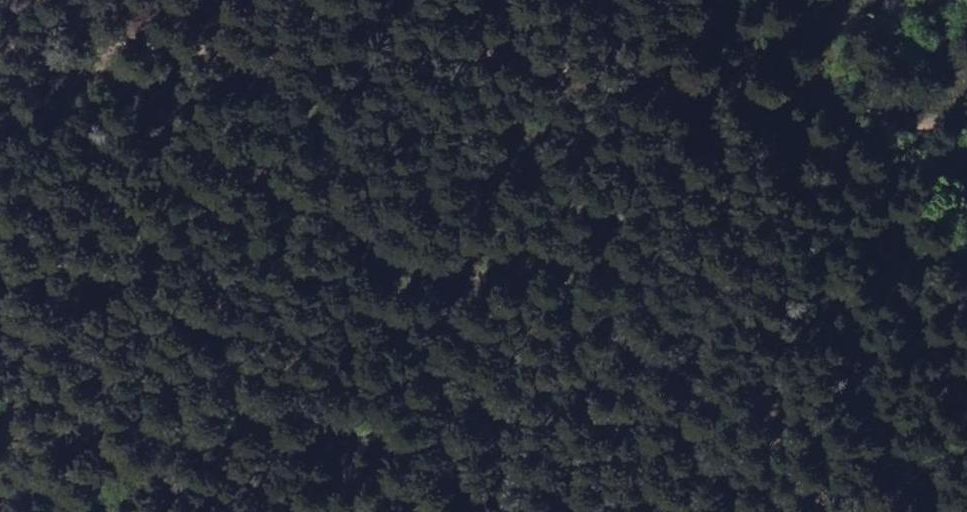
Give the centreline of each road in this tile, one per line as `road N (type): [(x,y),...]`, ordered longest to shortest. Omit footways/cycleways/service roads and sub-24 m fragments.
road 1 (track): [(966,134),(808,100),(674,92),(608,66),(469,66),(400,53),(303,60),(229,42),(158,49),(108,67),(318,142),(426,209),(546,262),(729,381),(799,511)]

